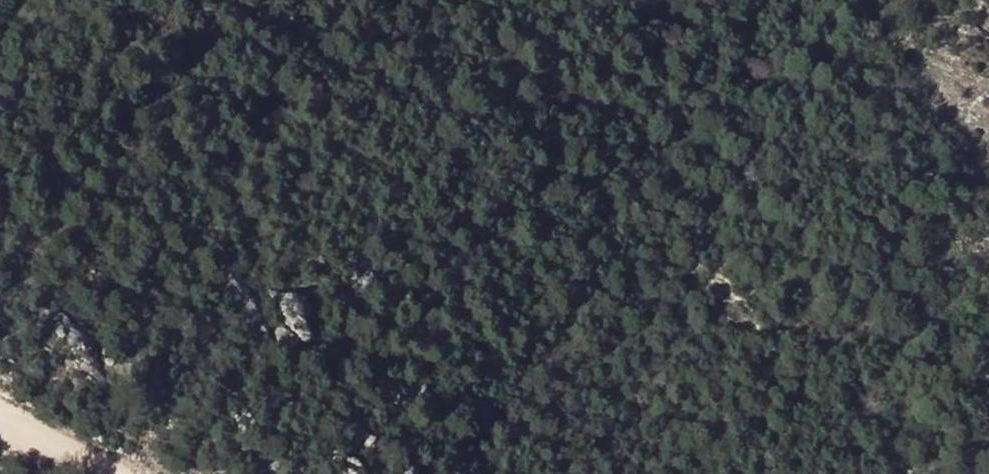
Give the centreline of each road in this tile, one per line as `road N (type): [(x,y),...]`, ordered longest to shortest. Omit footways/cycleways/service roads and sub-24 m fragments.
road 1 (track): [(129,473),(0,412)]

